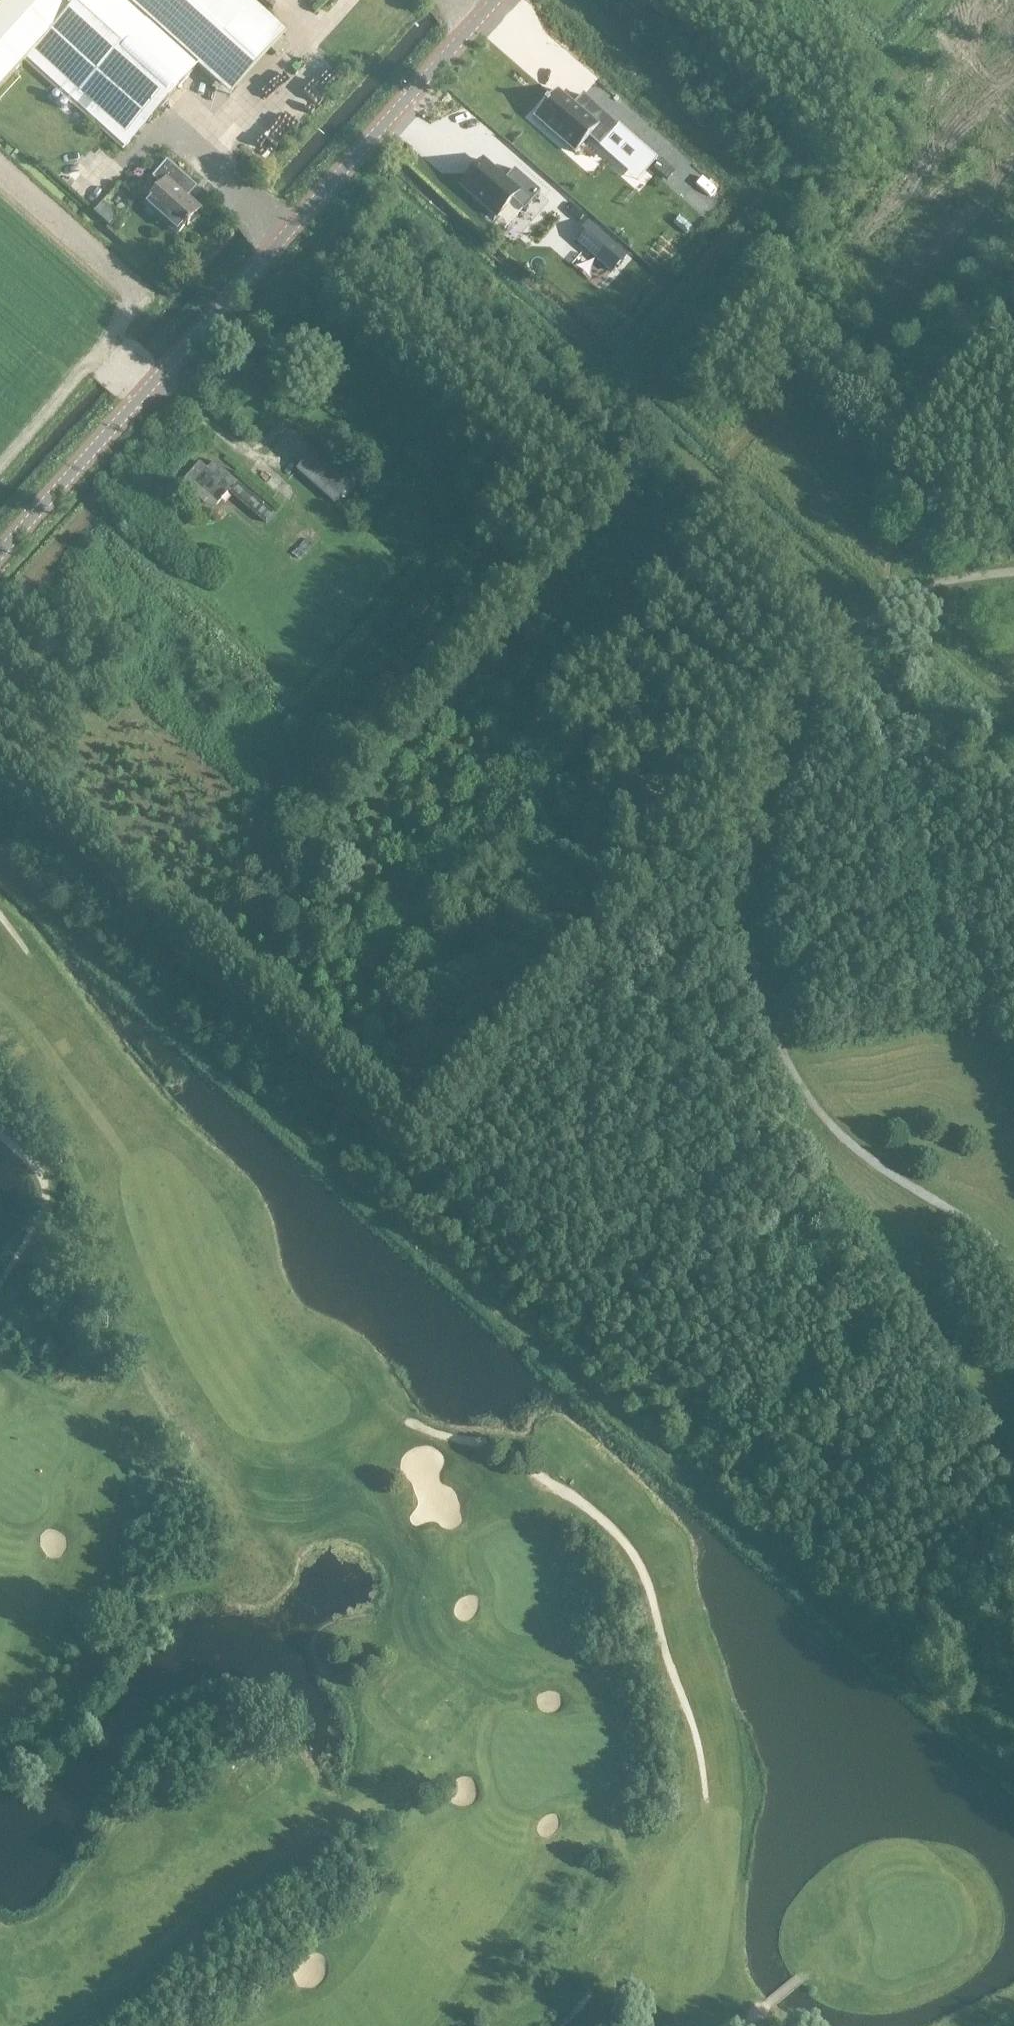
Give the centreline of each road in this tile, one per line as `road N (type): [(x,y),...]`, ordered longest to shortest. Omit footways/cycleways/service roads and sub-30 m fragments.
road 1 (tertiary): [(0,553),(492,0)]

